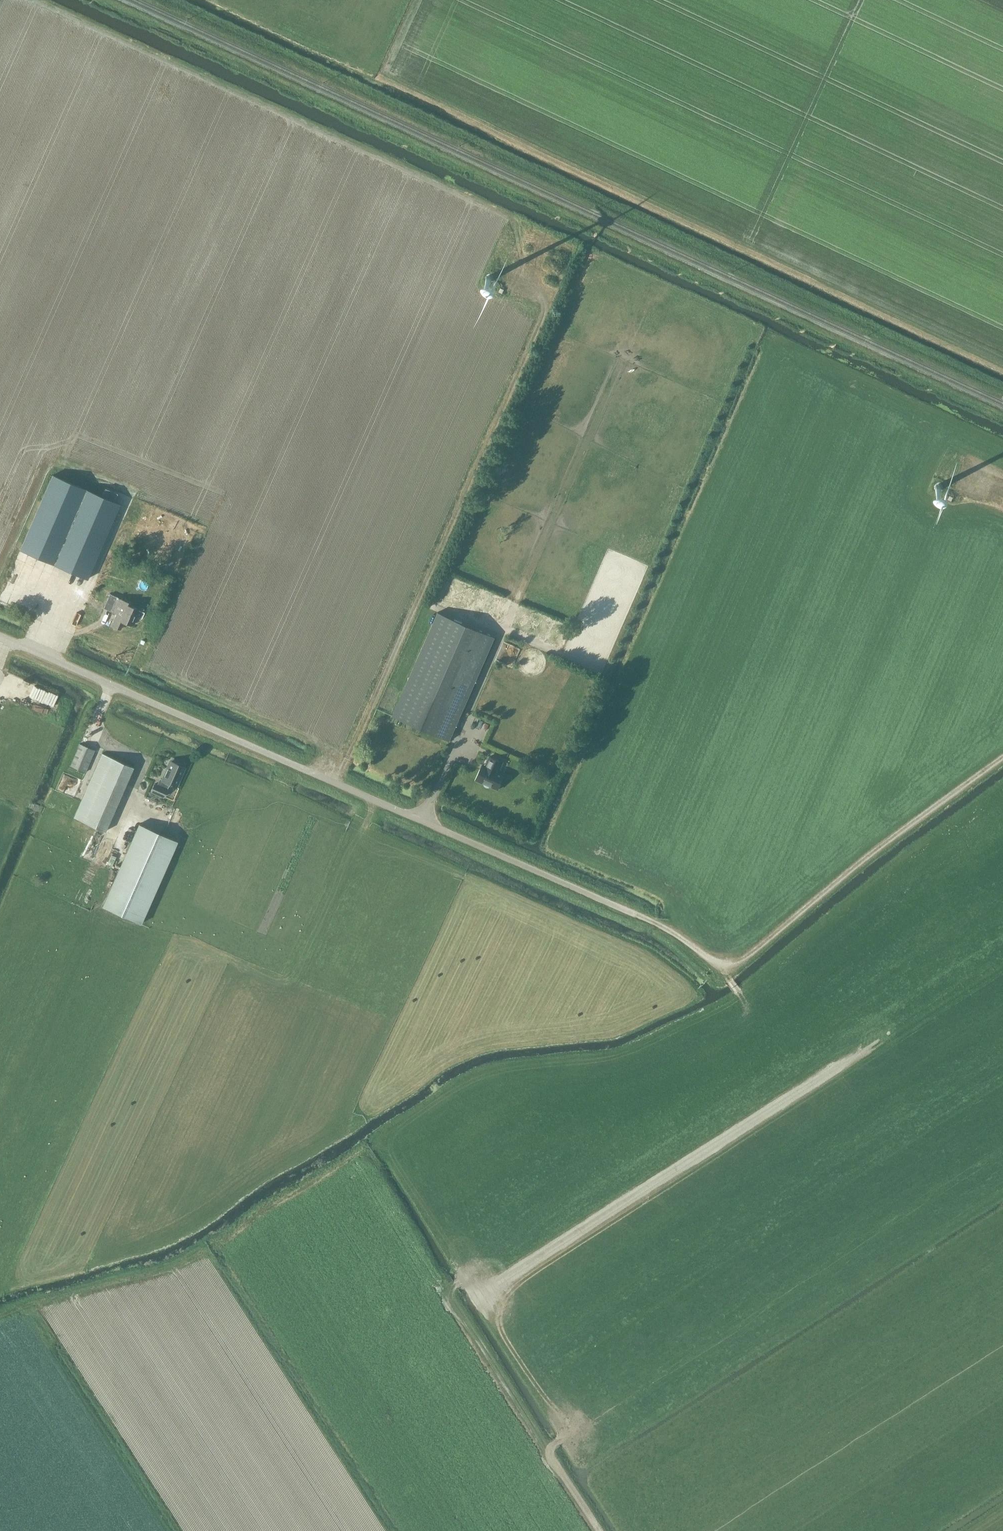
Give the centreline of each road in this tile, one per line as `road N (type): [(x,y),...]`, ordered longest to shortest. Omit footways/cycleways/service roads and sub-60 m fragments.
road 1 (unclassified): [(650,921),(0,636)]
road 2 (track): [(650,921),(721,970),(736,968),(865,859),(1002,761)]

